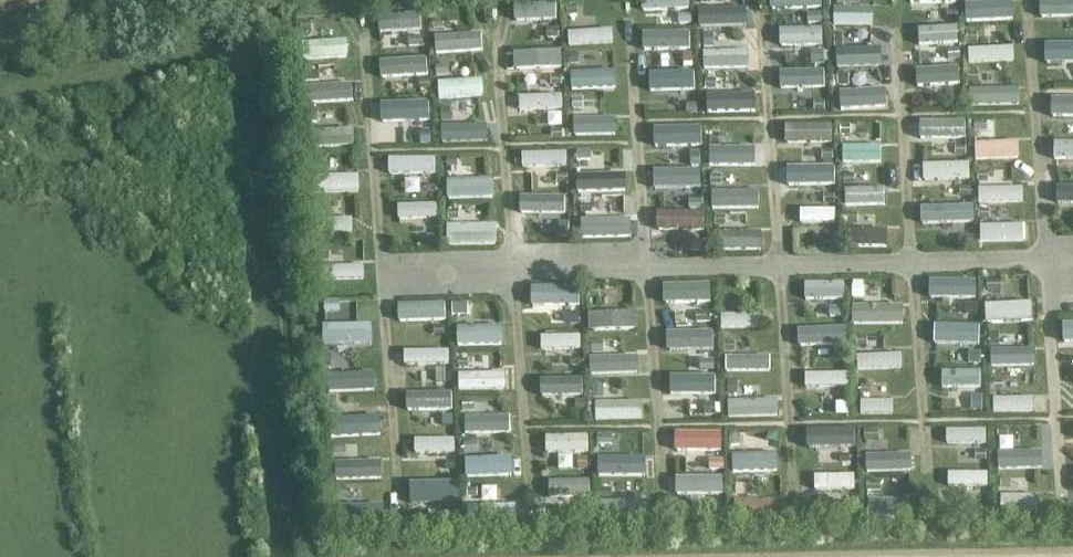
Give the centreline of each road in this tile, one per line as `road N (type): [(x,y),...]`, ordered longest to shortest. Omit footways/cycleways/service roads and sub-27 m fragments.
road 1 (track): [(1058,499),(1027,0)]
road 2 (track): [(925,499),(898,7)]
road 3 (track): [(664,508),(627,18)]
road 4 (track): [(799,490),(757,4)]
road 5 (track): [(531,501),(495,18)]
road 6 (track): [(403,501),(363,43)]

